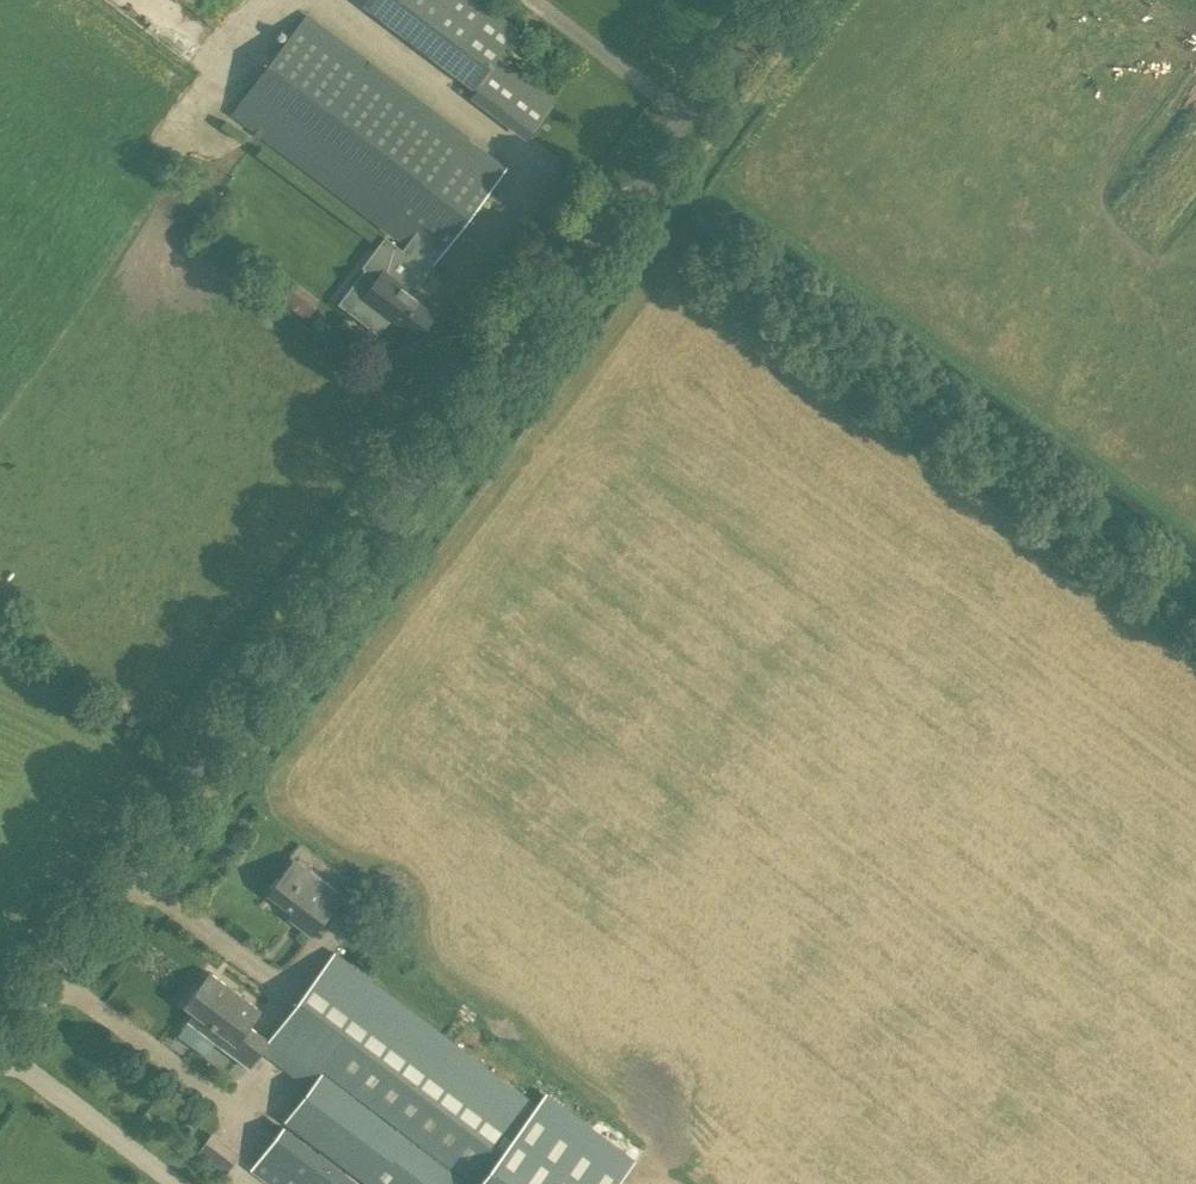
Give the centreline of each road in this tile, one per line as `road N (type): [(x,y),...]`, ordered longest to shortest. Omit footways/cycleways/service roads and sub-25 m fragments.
road 1 (unclassified): [(0,1059),(252,704),(784,0)]

